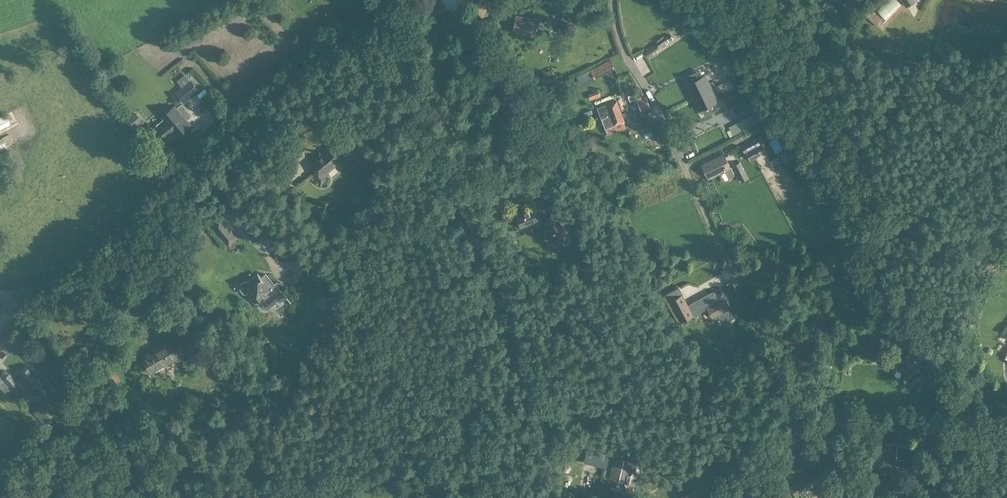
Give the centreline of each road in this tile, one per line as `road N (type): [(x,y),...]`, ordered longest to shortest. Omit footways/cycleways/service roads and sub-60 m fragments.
road 1 (unclassified): [(614,0),(621,41),(804,420),(906,419),(1006,434)]
road 2 (unclassified): [(2,299),(56,279),(380,0)]
road 3 (unclassified): [(123,497),(71,372),(2,299)]

